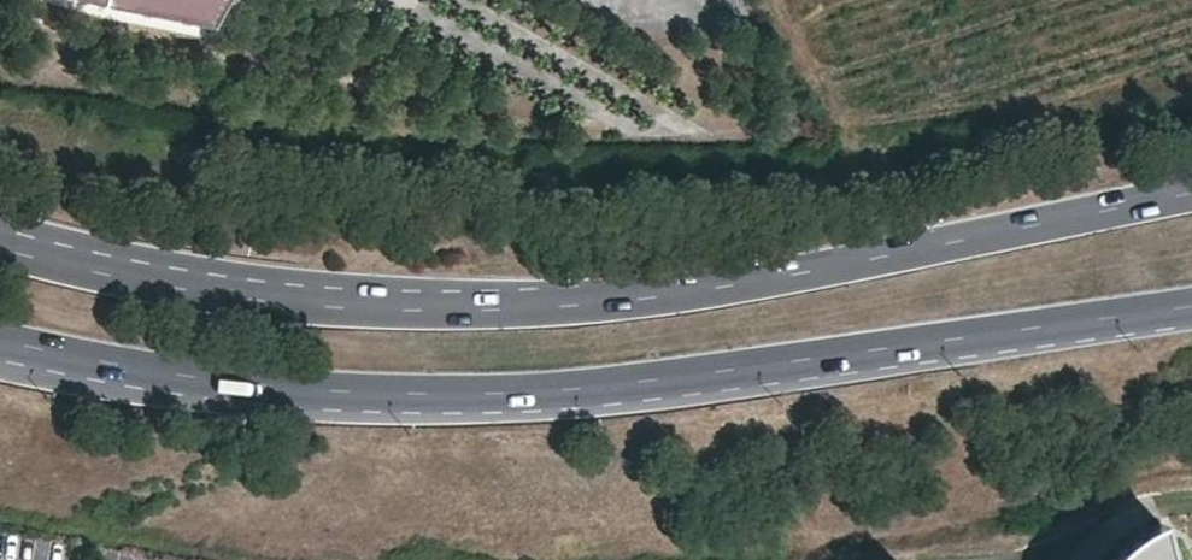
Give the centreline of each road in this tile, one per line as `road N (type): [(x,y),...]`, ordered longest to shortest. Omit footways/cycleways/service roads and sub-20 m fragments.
road 1 (primary): [(1191,198),(720,288),(610,300),(418,306),(210,292),(0,247)]
road 2 (primary): [(0,343),(96,365),(454,395),(629,384),(1191,308)]

